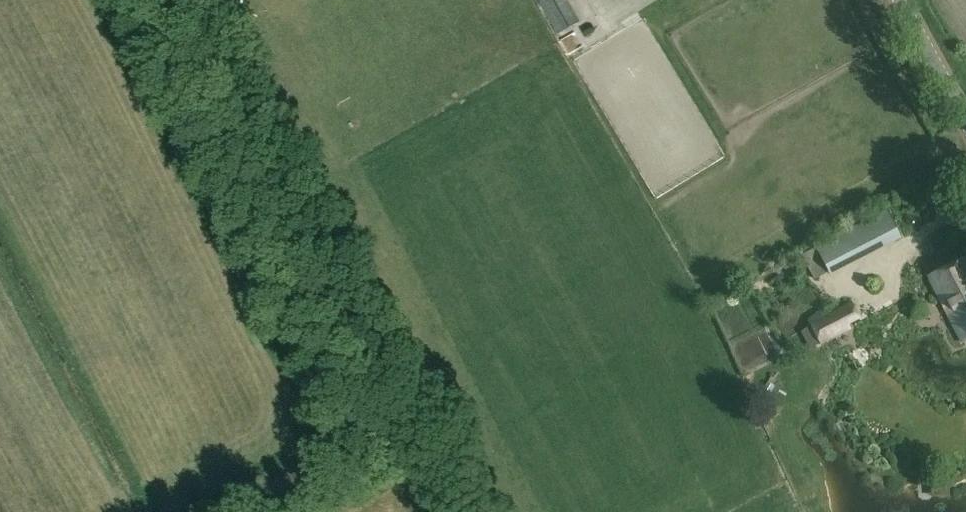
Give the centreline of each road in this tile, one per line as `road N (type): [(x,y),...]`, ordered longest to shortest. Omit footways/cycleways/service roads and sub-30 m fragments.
road 1 (tertiary): [(965,129),(897,0)]

